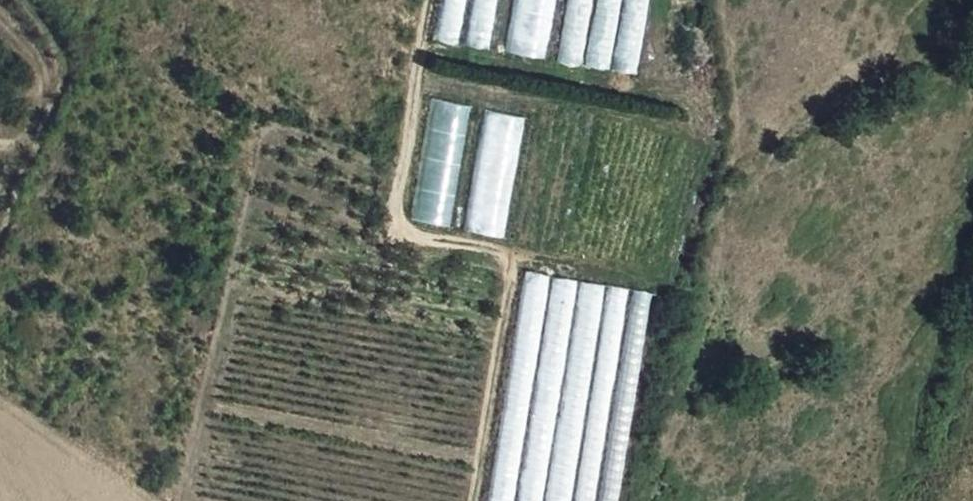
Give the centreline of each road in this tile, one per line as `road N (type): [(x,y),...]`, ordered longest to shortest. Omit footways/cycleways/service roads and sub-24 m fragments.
road 1 (track): [(431,0),(398,203),(405,226),(498,247),(512,262),(478,500)]
road 2 (track): [(0,394),(157,500)]

